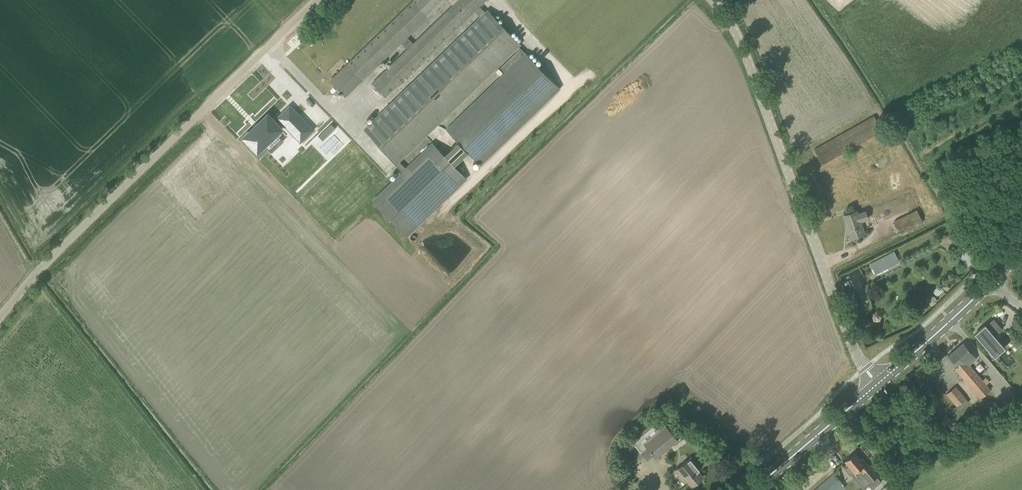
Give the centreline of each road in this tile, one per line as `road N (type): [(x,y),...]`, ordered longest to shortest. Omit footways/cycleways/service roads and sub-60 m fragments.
road 1 (unclassified): [(0,318),(100,208),(317,0)]
road 2 (tertiary): [(880,382),(857,354),(747,56),(713,0)]
road 3 (secondary): [(755,489),(880,382)]
road 4 (secondary): [(880,382),(990,282)]

